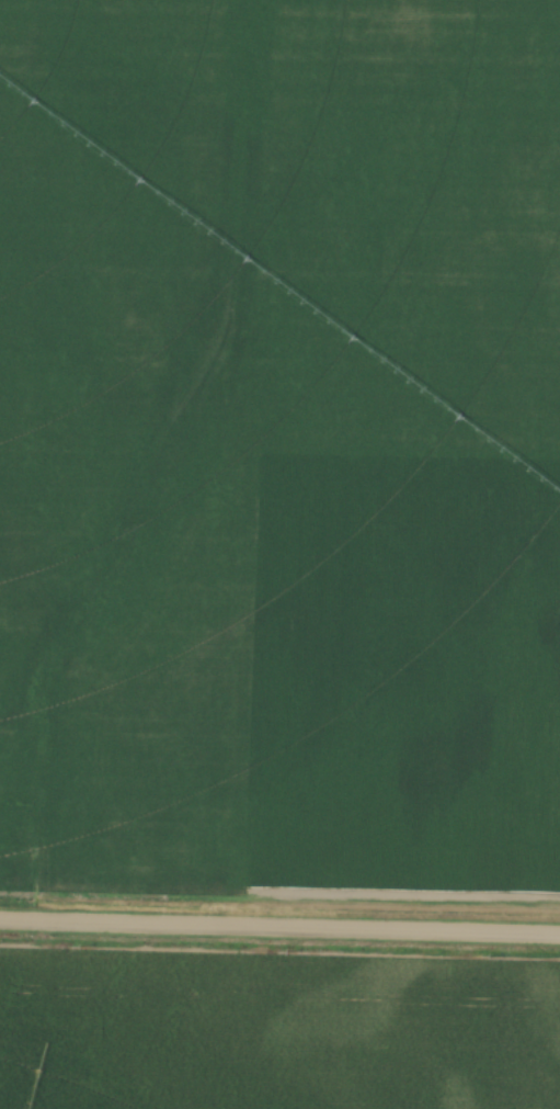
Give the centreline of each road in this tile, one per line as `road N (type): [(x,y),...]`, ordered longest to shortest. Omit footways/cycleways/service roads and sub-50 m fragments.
road 1 (residential): [(559,937),(0,929)]

